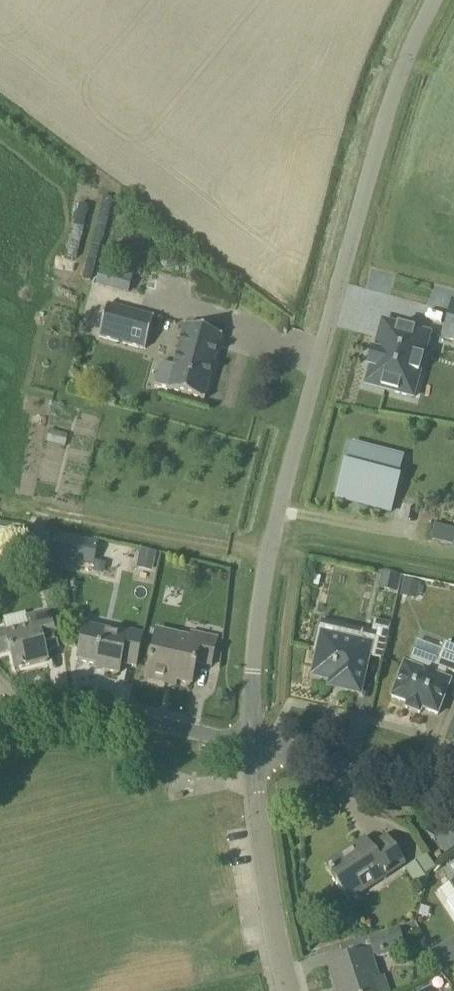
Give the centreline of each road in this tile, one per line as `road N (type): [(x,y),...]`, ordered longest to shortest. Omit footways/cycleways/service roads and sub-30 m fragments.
road 1 (unclassified): [(249,743),(265,558),(373,162),(406,55),(435,0)]
road 2 (residential): [(0,720),(15,709),(71,704),(249,743)]
road 3 (residential): [(288,990),(249,743)]
road 4 (residential): [(453,804),(393,773),(249,743)]

